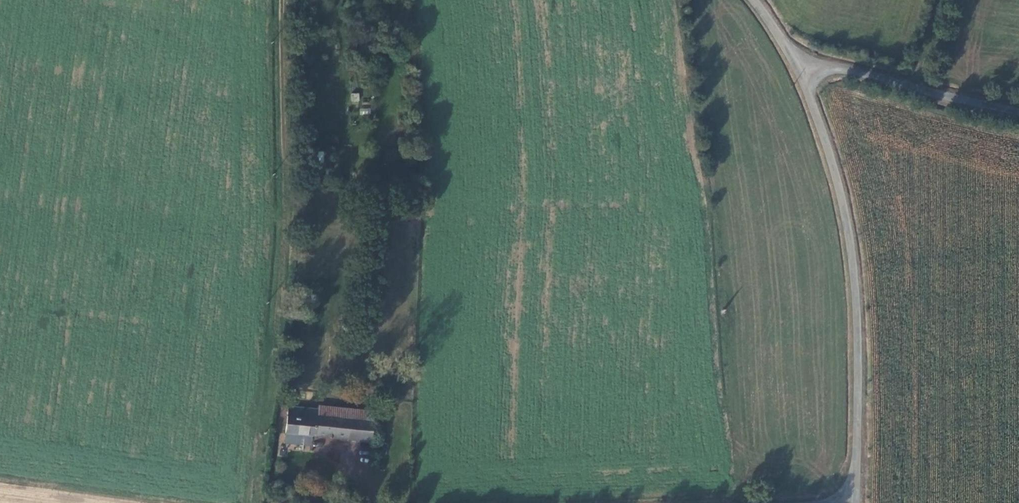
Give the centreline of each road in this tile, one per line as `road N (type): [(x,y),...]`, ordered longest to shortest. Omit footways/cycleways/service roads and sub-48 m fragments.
road 1 (unclassified): [(797,59),(834,162),(850,241),(857,301),(856,502)]
road 2 (unclassified): [(1018,109),(797,59)]

